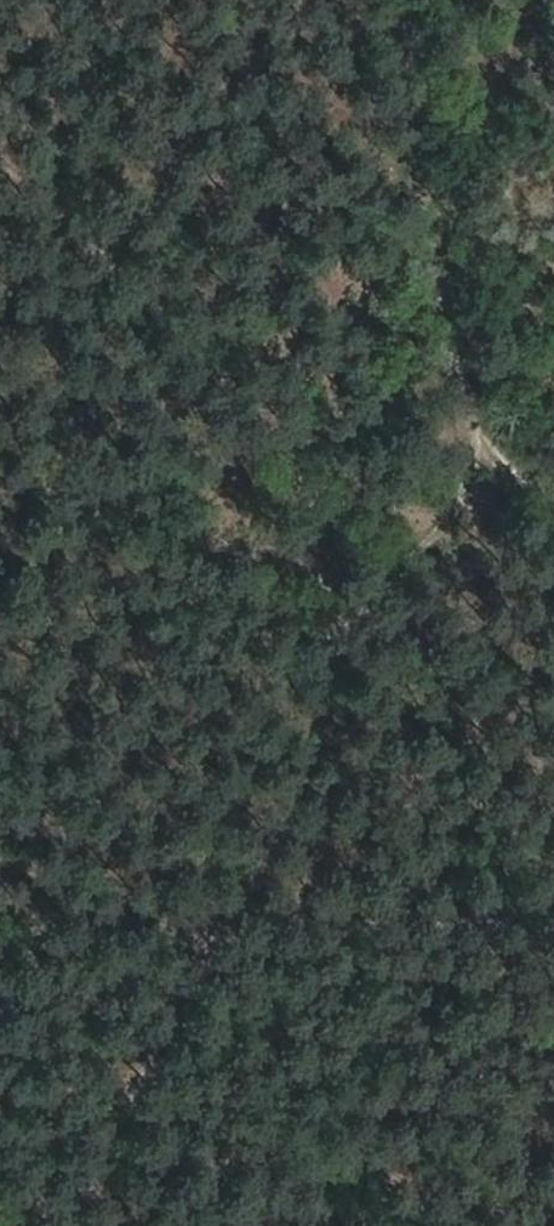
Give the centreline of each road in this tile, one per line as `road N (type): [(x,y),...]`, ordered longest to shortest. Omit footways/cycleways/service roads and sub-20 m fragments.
road 1 (track): [(553,923),(0,929)]
road 2 (track): [(553,498),(462,414),(398,0)]

